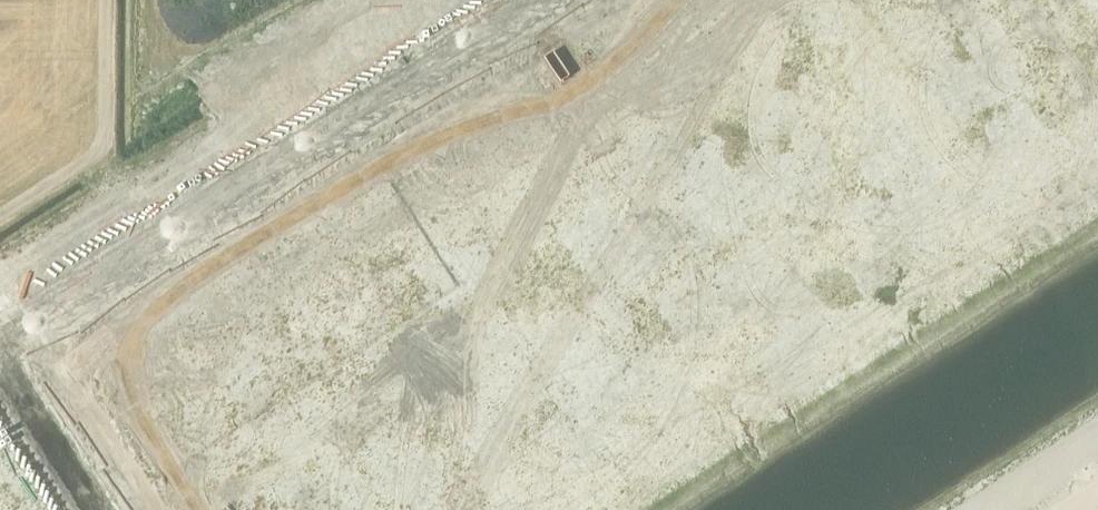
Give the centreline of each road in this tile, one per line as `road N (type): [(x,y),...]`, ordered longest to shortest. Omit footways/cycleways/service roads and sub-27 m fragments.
road 1 (unclassified): [(0,345),(532,0)]
road 2 (unclassified): [(89,509),(0,372)]
road 3 (tertiary): [(988,509),(1097,439)]

